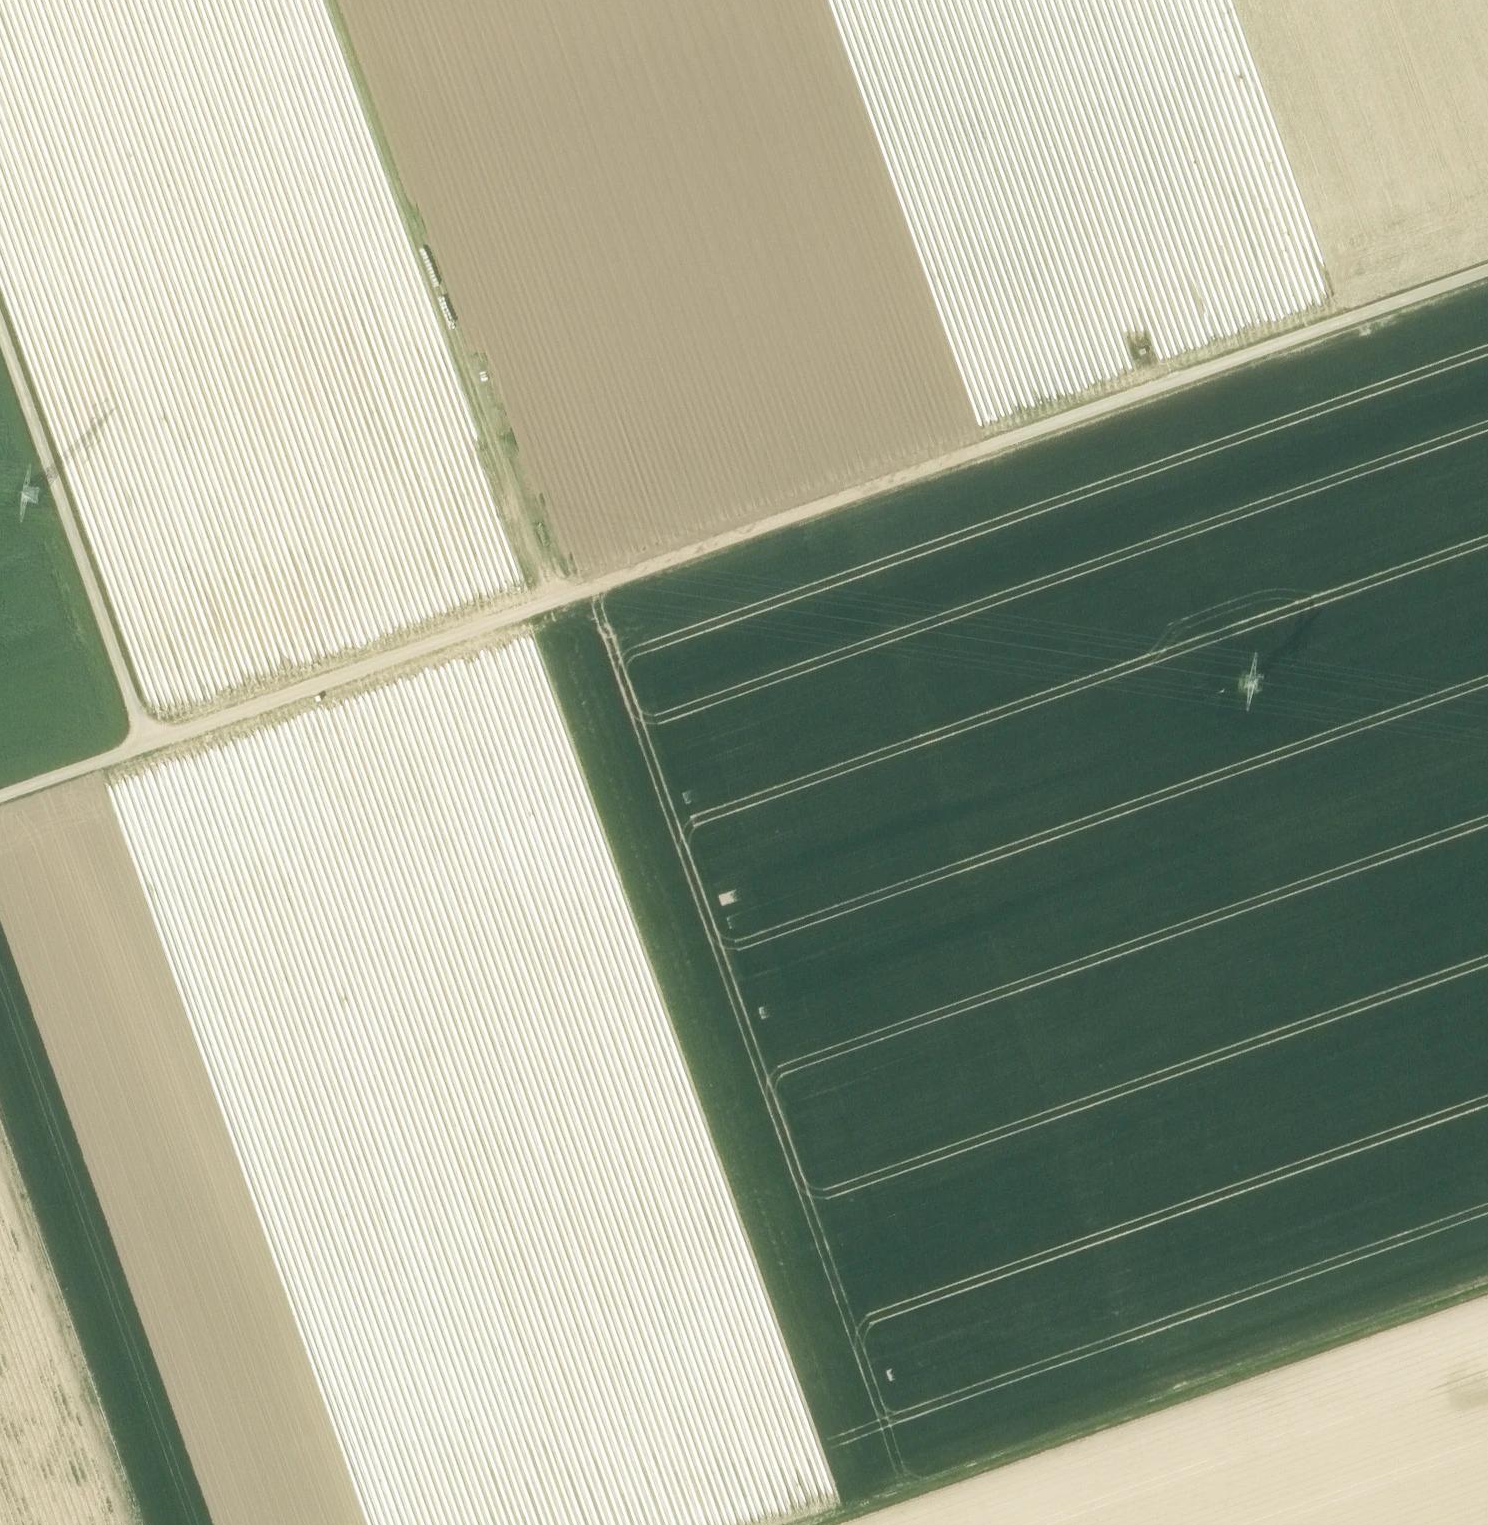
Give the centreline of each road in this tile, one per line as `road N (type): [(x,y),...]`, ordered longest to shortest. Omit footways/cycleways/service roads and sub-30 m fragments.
road 1 (track): [(0,798),(1487,271)]
road 2 (track): [(818,1524),(1487,1288)]
road 3 (track): [(0,327),(149,745)]

